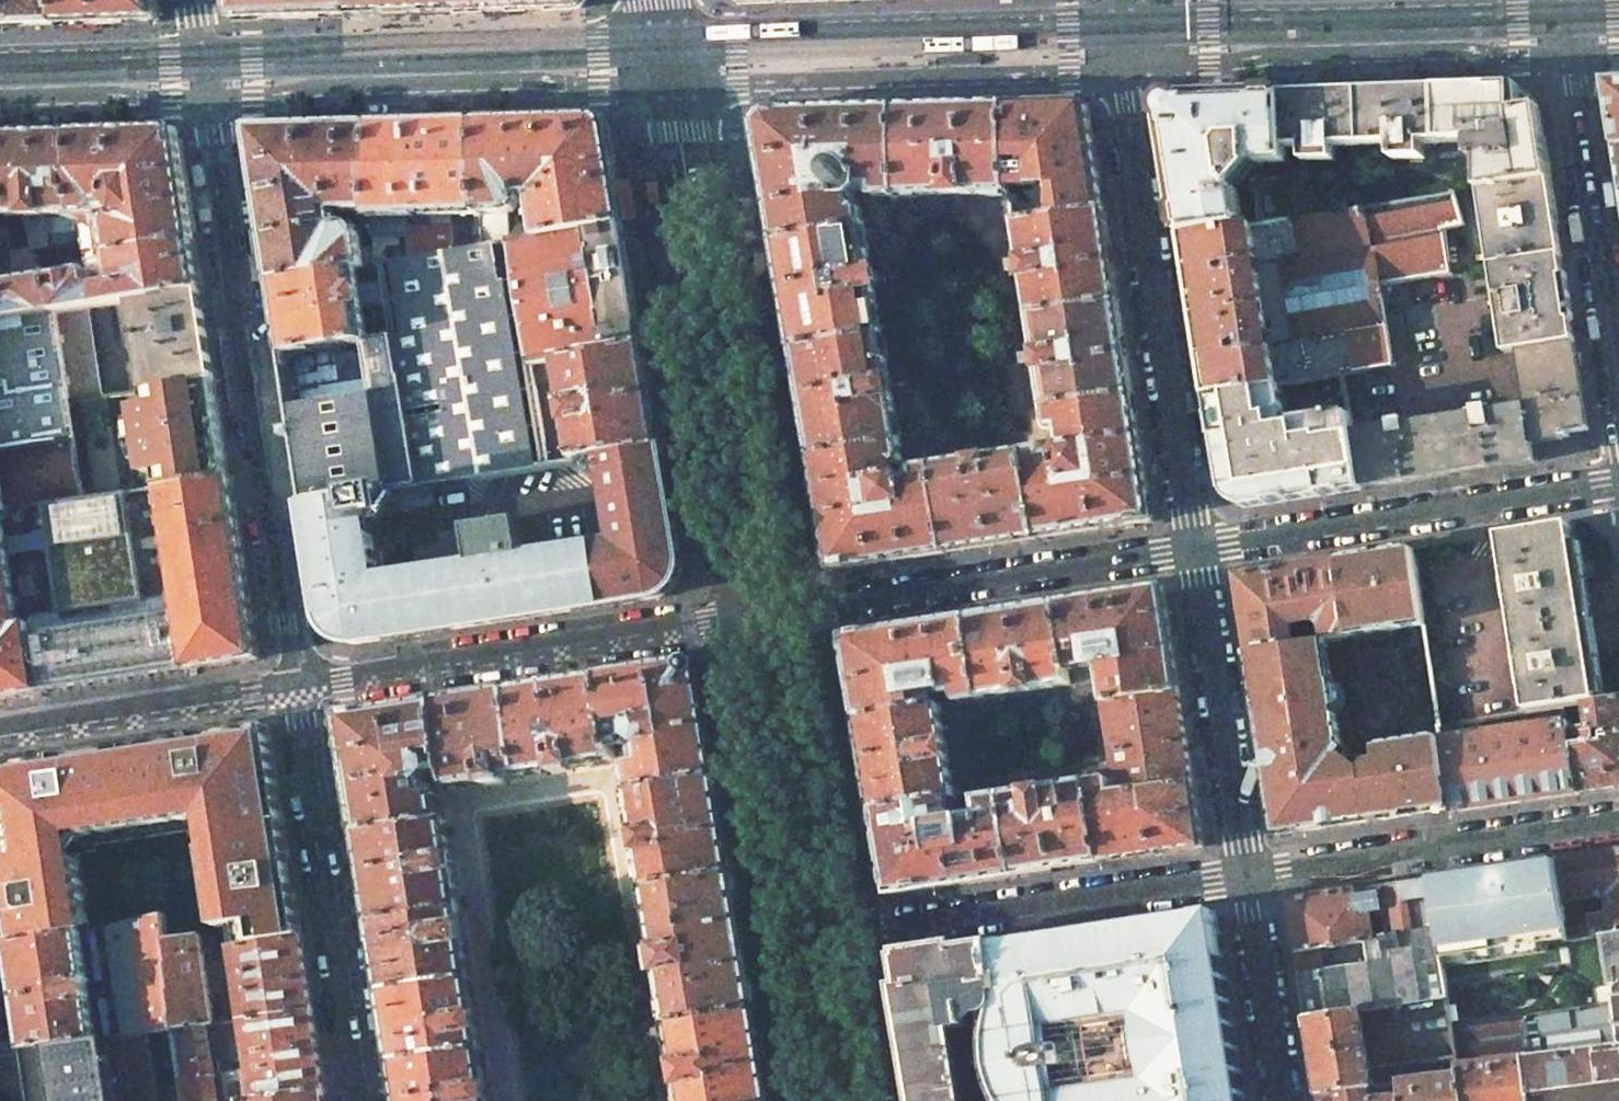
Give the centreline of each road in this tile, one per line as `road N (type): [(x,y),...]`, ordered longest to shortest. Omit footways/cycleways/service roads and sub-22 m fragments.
road 1 (residential): [(212,94),(302,689)]
road 2 (secondary): [(766,615),(673,83)]
road 3 (residential): [(1126,71),(1197,547)]
road 4 (residential): [(766,615),(302,689)]
road 5 (residential): [(212,94),(673,83)]
road 6 (tertiary): [(673,83),(1126,71)]
road 7 (tertiary): [(1126,71),(1568,56)]
road 8 (residential): [(1197,547),(766,615)]
road 9 (residential): [(1249,872),(821,936)]
road 10 (residential): [(1618,481),(1197,547)]
road 11 (residential): [(302,689),(367,1100)]
road 12 (residential): [(1618,817),(1249,872)]
road 13 (residential): [(1618,398),(1568,56)]
road 14 (residential): [(1197,547),(1249,872)]
road 15 (secondary): [(821,936),(766,615)]
road 16 (residential): [(302,689),(0,733)]
road 17 (residential): [(1249,872),(1283,1100)]
road 18 (residential): [(0,99),(212,94)]
road 19 (secondary): [(850,1100),(821,936)]

